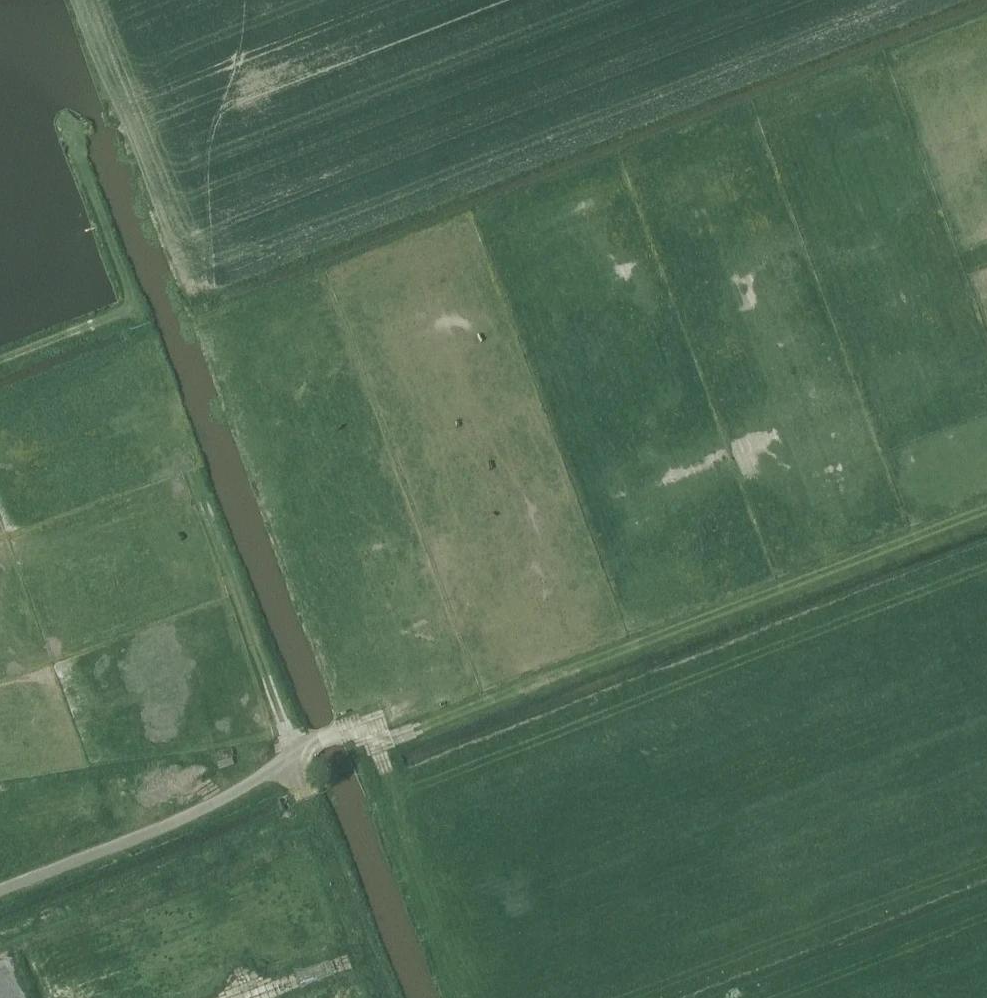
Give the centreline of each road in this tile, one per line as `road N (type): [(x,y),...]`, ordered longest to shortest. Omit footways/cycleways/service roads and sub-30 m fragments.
road 1 (track): [(379,742),(986,508)]
road 2 (track): [(0,890),(187,817),(338,732),(361,729),(379,742),(386,776)]

